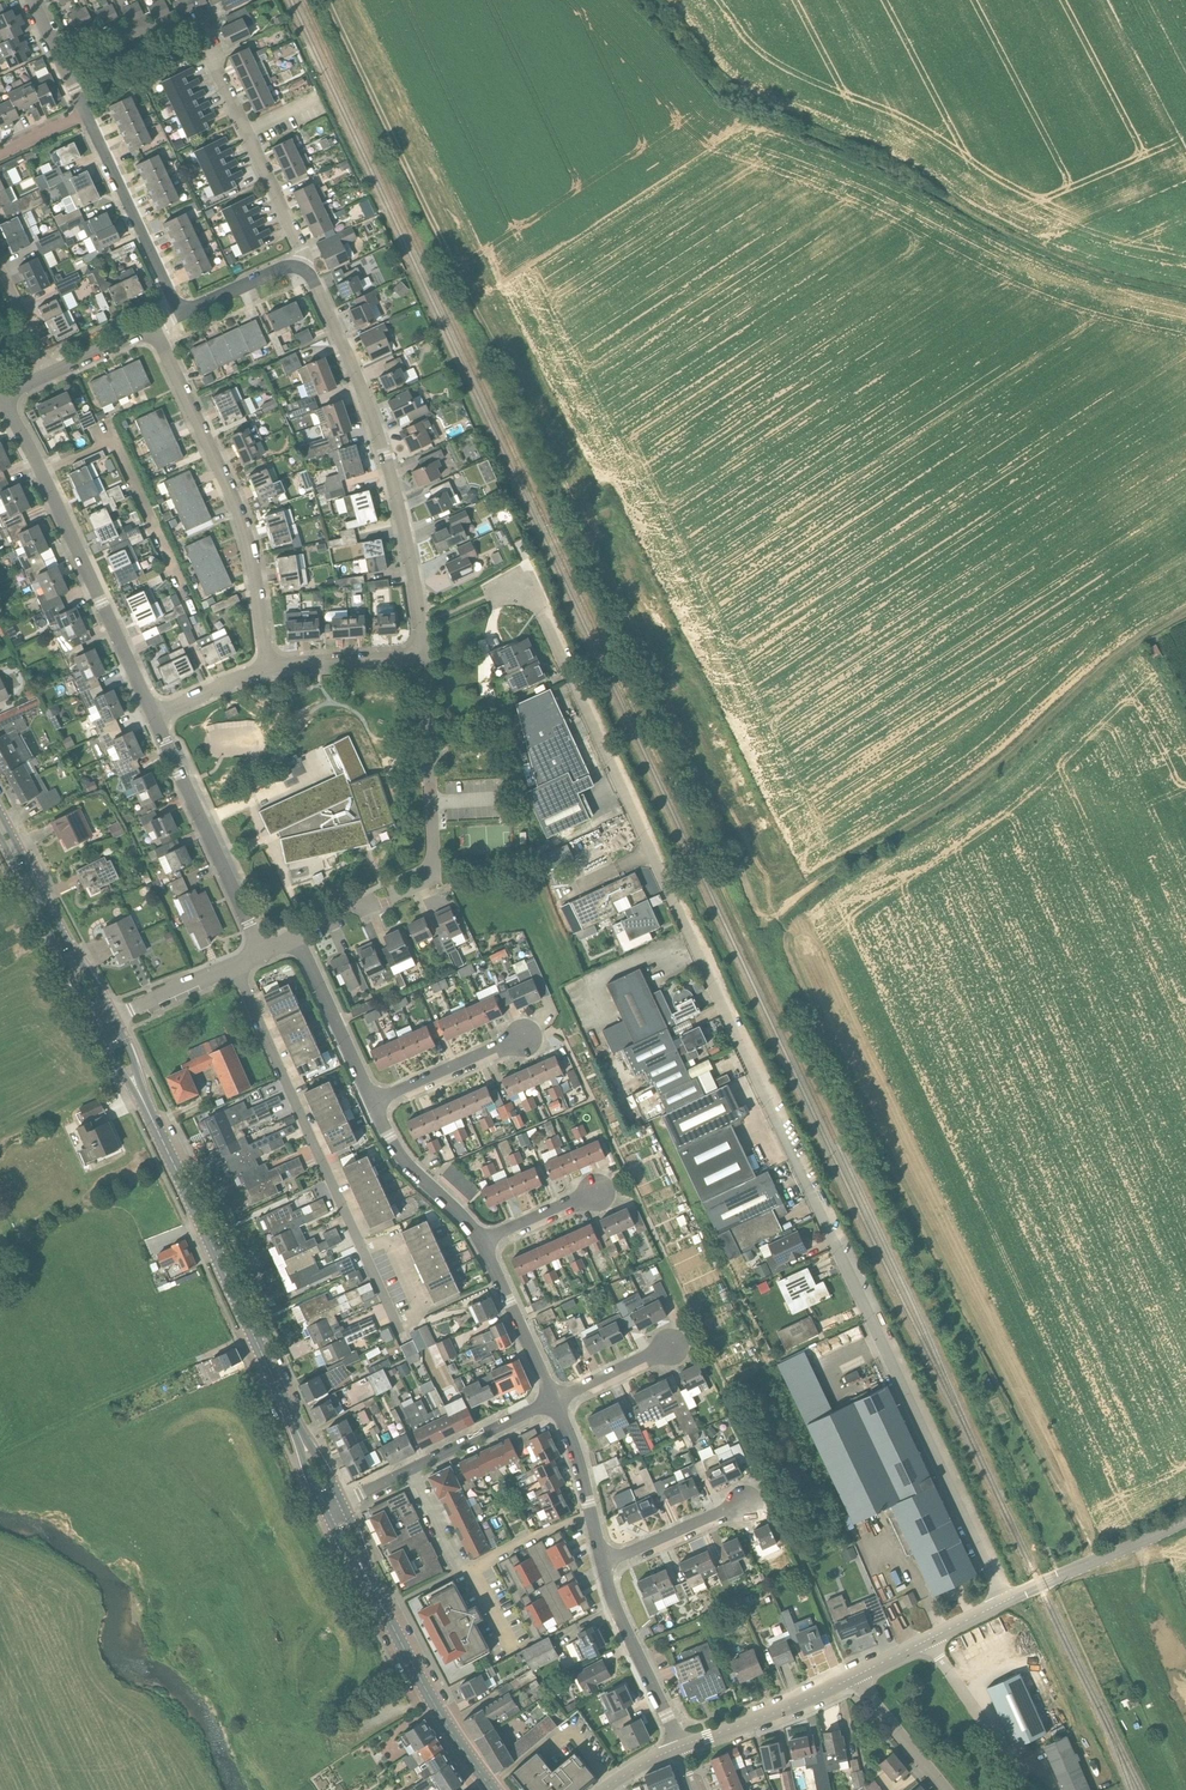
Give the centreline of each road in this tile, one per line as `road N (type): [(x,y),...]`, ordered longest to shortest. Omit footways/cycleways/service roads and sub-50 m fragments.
road 1 (residential): [(1004,1602),(528,578),(487,596)]
road 2 (track): [(326,0),(612,584),(730,835),(754,907),(779,929)]
road 3 (track): [(1094,1561),(791,951)]
road 4 (secondary): [(335,1507),(140,1093)]
road 5 (residential): [(425,655),(384,449),(301,260)]
road 6 (residential): [(398,1325),(234,968)]
road 7 (residential): [(294,941),(431,882),(425,655)]
road 8 (residential): [(269,668),(240,517),(154,326)]
road 9 (residential): [(155,715),(0,397)]
road 10 (secondary): [(496,1789),(444,1719),(335,1507)]
road 11 (residential): [(261,951),(155,715)]
road 12 (residential): [(301,260),(201,23)]
road 13 (secondary): [(114,1018),(0,812)]
road 14 (residential): [(180,314),(87,115)]
road 15 (track): [(1004,1602),(1037,1633),(1111,1784)]
road 16 (secondary): [(0,837),(99,1023)]
road 17 (residential): [(412,1469),(513,1652)]
road 18 (residential): [(679,1748),(600,1563)]
road 19 (unclassified): [(1004,1602),(1185,1520)]
road 20 (unclassified): [(679,1748),(852,1679)]
road 21 (unclassified): [(1028,1789),(927,1641)]
road 22 (residential): [(556,1399),(479,1239)]
road 23 (residential): [(373,1100),(294,941)]
road 24 (residential): [(479,1239),(464,1213),(396,1147),(373,1100)]
road 25 (residential): [(373,1100),(535,1037)]
road 26 (residential): [(600,1563),(556,1399)]
road 27 (residential): [(556,1399),(412,1469)]
road 28 (residential): [(269,668),(425,655)]
road 29 (residential): [(600,1563),(743,1504)]
road 30 (residential): [(54,46),(73,36),(201,23)]
road 31 (residential): [(944,1789),(852,1679)]
road 32 (residential): [(180,314),(301,260)]
road 33 (residential): [(114,1018),(234,968)]
road 34 (residential): [(479,1239),(594,1192)]
road 35 (residential): [(155,715),(269,668)]

